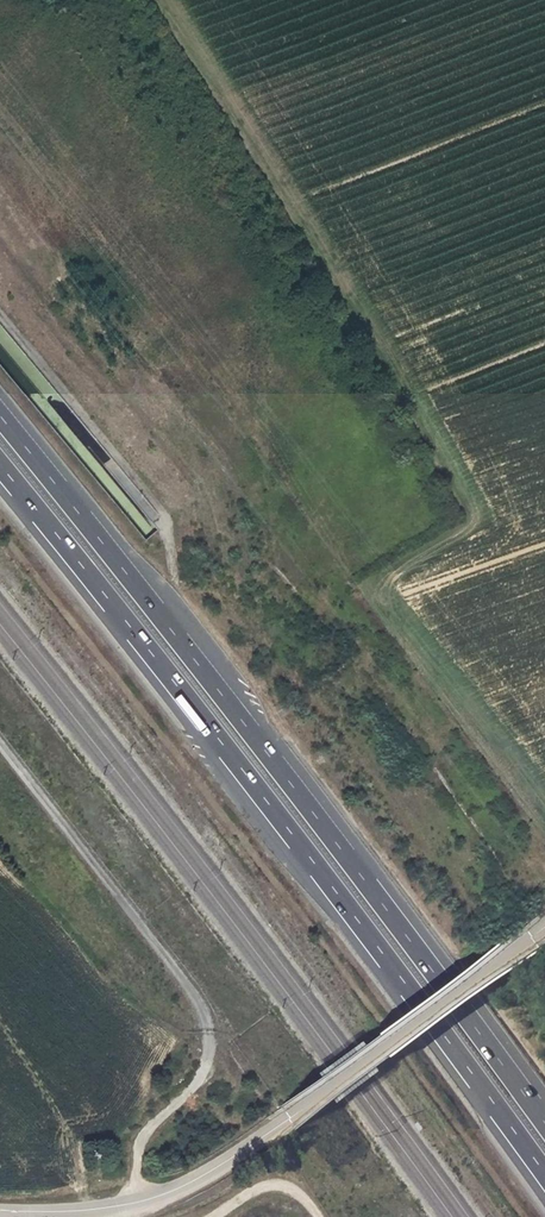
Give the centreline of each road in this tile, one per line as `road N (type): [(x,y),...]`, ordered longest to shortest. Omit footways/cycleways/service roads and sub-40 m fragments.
road 1 (motorway): [(0,466),(274,813),(544,1176)]
road 2 (motorway): [(544,1123),(303,799),(0,416)]
road 3 (unclassified): [(0,1212),(126,1206),(218,1170),(544,927)]
road 4 (track): [(213,1216),(259,1187),(277,1185),(294,1190),(316,1216)]

